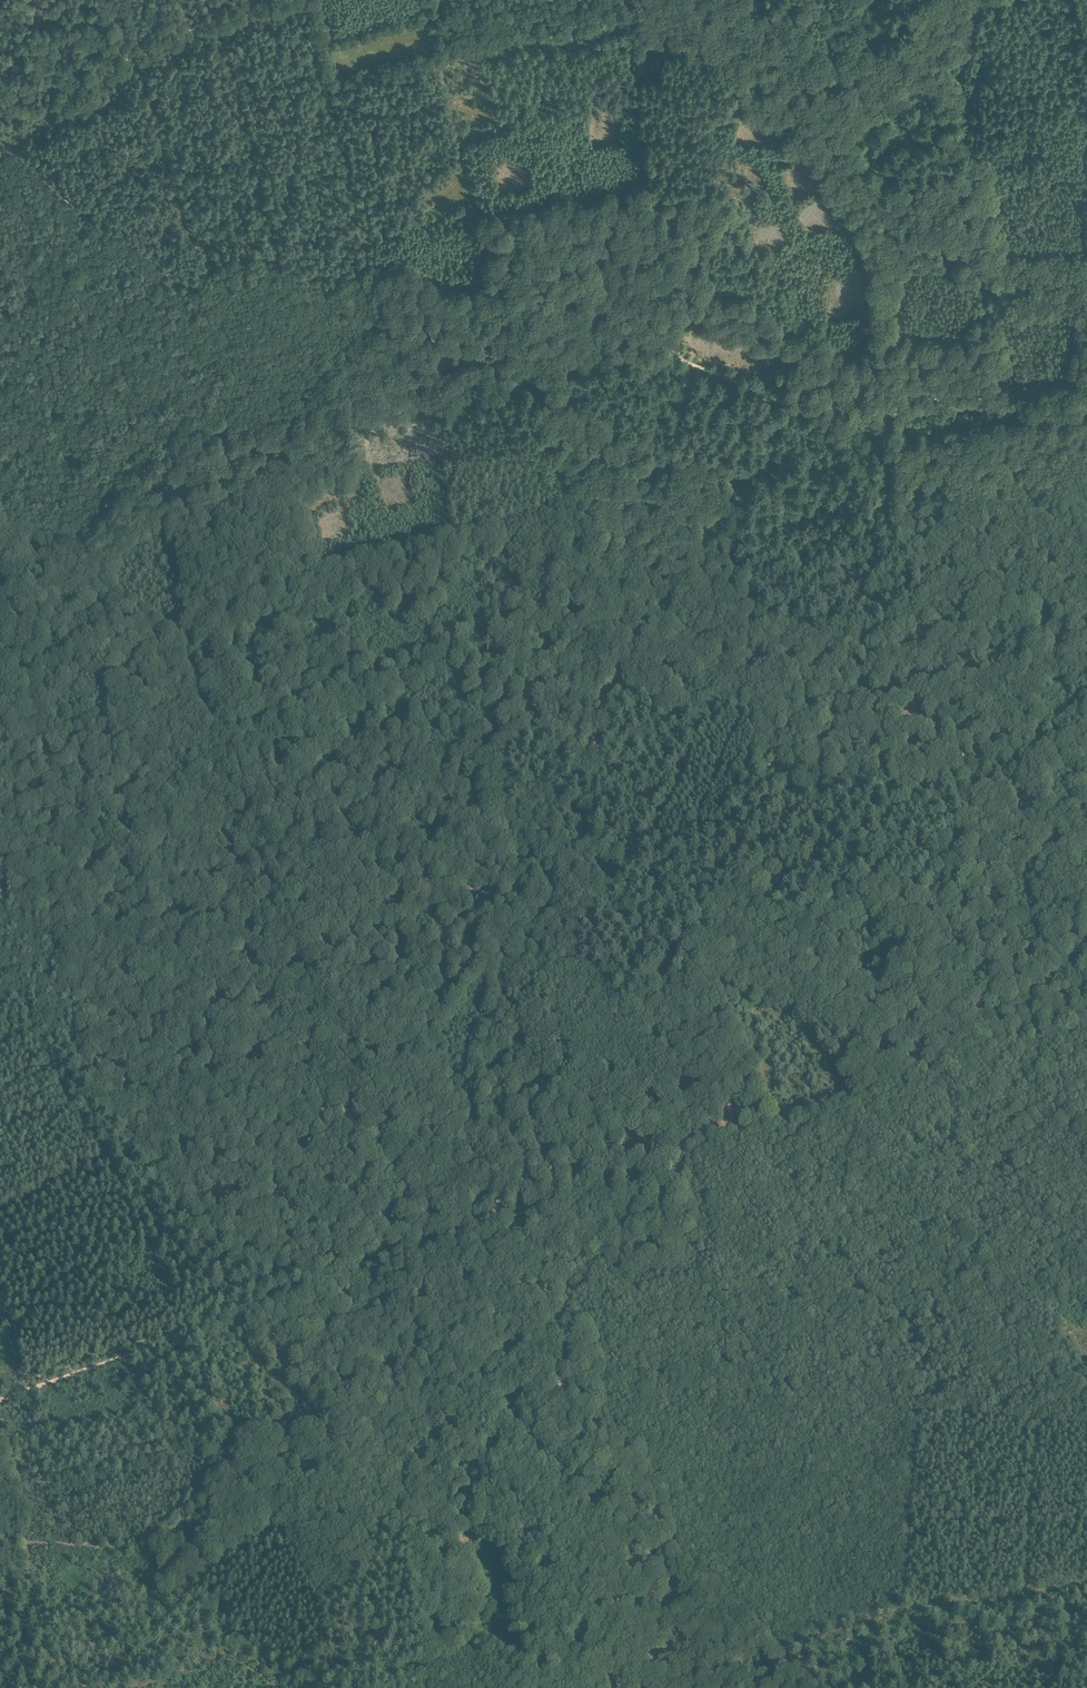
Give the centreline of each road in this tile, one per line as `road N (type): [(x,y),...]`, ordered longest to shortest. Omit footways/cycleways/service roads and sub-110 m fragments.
road 1 (track): [(0,576),(117,526),(234,450),(316,425),(480,400),(623,356),(673,358),(759,389),(880,414),(1017,403)]
road 2 (track): [(234,450),(504,1220)]
road 3 (track): [(230,1306),(629,1524),(723,1592),(823,1687)]
road 4 (track): [(1034,1031),(974,832),(965,748),(913,505),(899,477),(893,415)]
road 5 (track): [(504,1220),(1034,1031)]
road 6 (track): [(0,1400),(504,1220)]
road 7 (track): [(1017,403),(999,369),(994,268),(977,229),(960,88),(976,0)]
road 8 (track): [(230,1306),(202,1283),(107,1160),(17,990)]
road 9 (track): [(615,0),(645,142),(673,358)]
road 10 (track): [(0,114),(59,108),(171,37),(269,0)]
road 11 (track): [(631,1594),(560,1384)]
road 12 (track): [(587,1464),(552,1527),(534,1651)]
road 13 (track): [(631,1594),(476,1687)]
road 14 (track): [(560,1384),(504,1220)]

